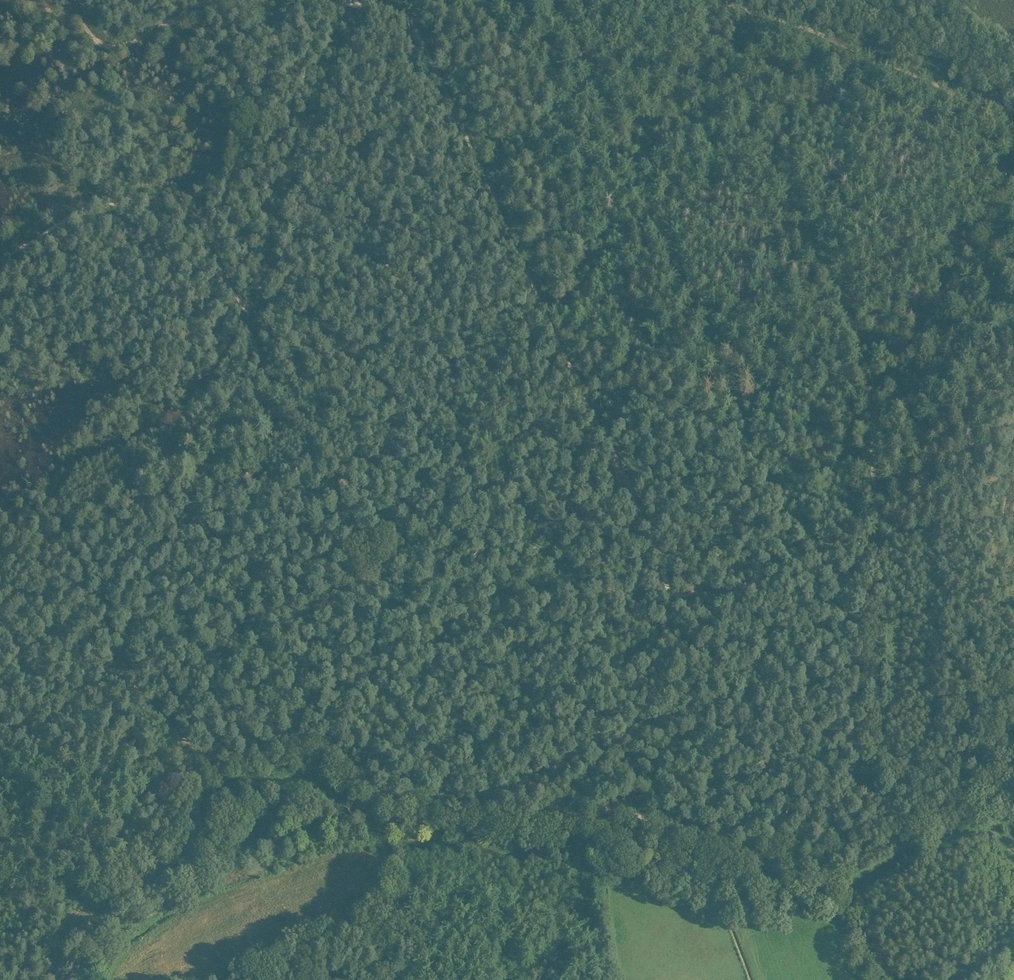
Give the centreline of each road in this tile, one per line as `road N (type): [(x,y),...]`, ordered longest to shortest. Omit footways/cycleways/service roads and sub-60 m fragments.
road 1 (track): [(875,548),(775,551),(746,560),(702,593),(672,598),(448,95),(397,11),(374,2),(182,19),(127,46),(107,47),(76,17),(22,0)]

